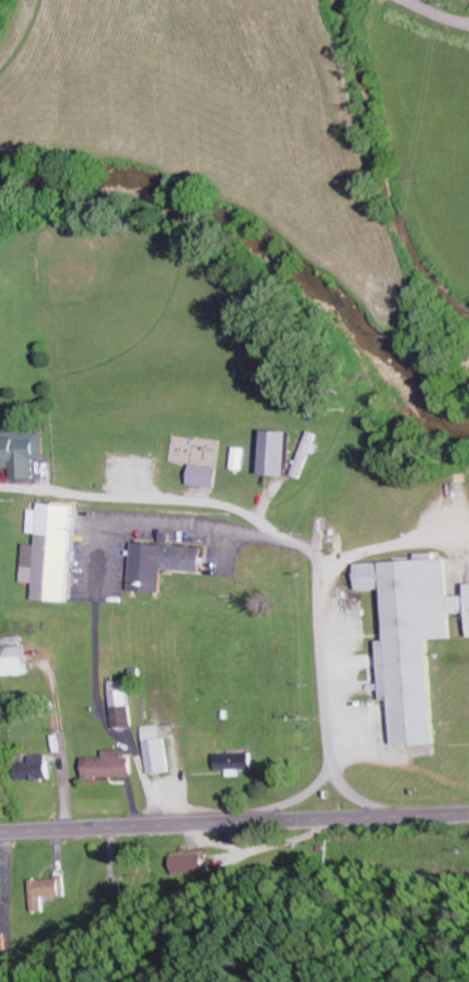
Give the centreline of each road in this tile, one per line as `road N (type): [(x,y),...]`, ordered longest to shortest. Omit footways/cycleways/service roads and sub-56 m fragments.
road 1 (primary): [(0,834),(468,816)]
road 2 (residential): [(322,821),(340,453)]

